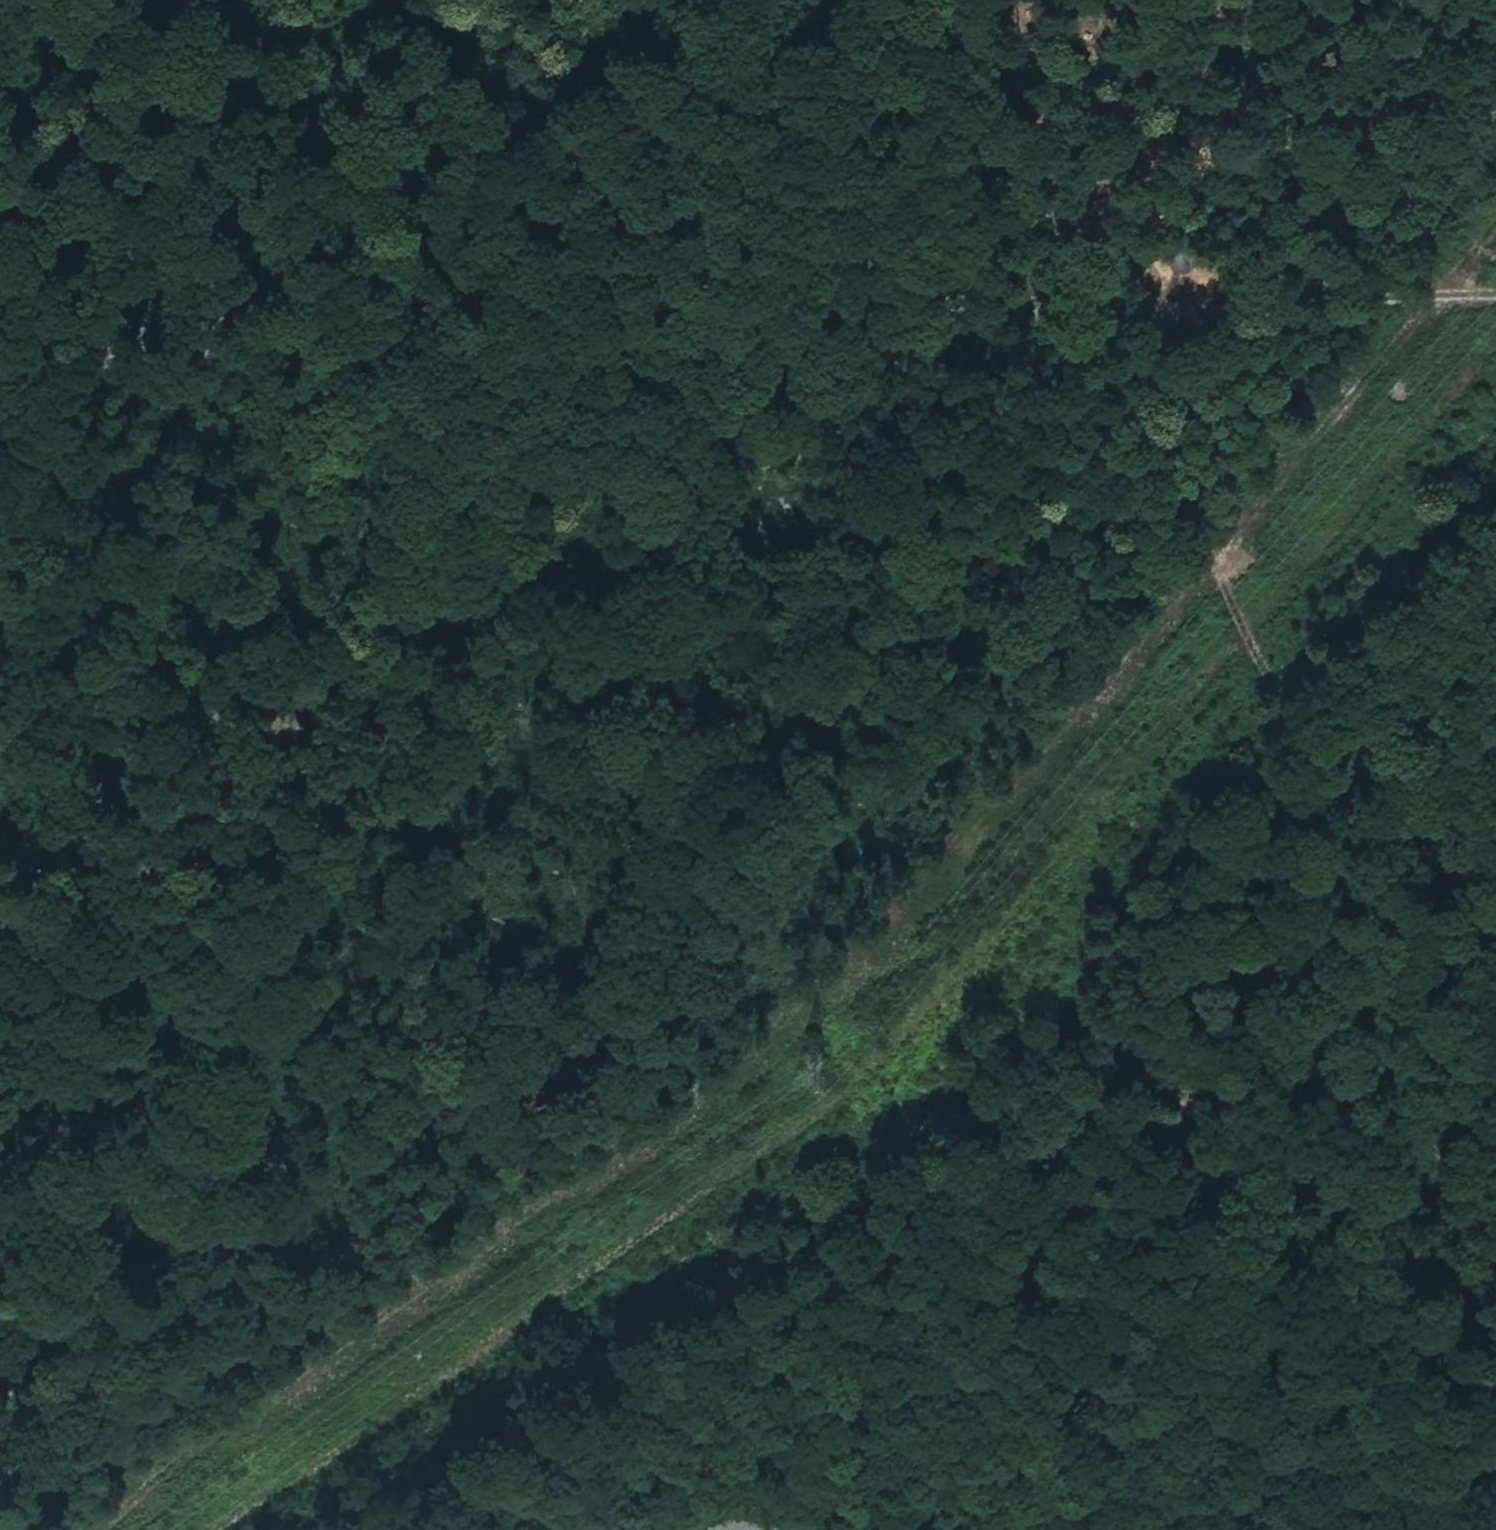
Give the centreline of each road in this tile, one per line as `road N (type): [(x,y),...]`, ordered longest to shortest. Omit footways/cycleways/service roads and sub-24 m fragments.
road 1 (track): [(0,333),(679,268),(1495,296)]

